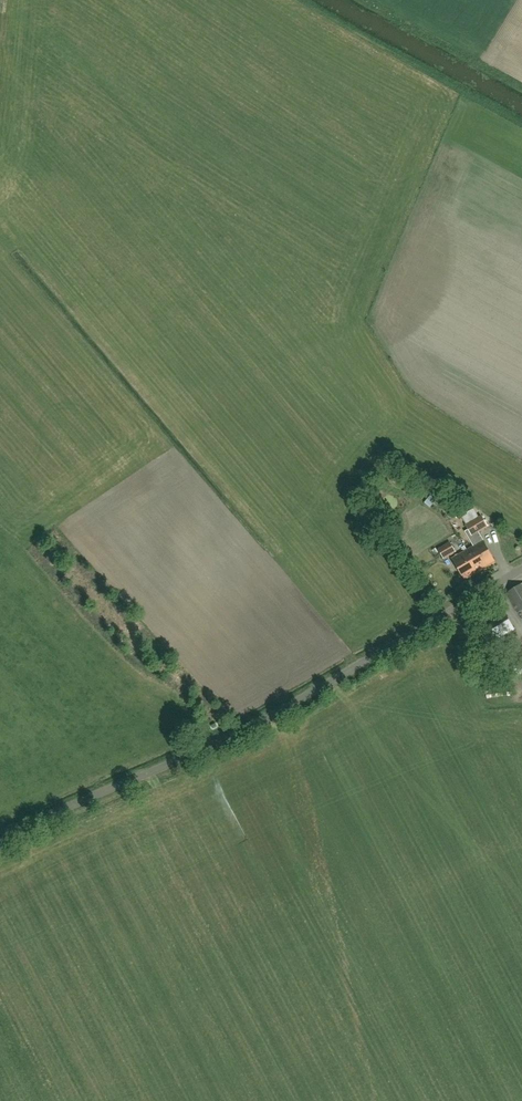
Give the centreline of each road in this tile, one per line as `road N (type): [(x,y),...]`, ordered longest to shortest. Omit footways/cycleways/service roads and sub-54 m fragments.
road 1 (unclassified): [(0,837),(219,746),(521,569)]

